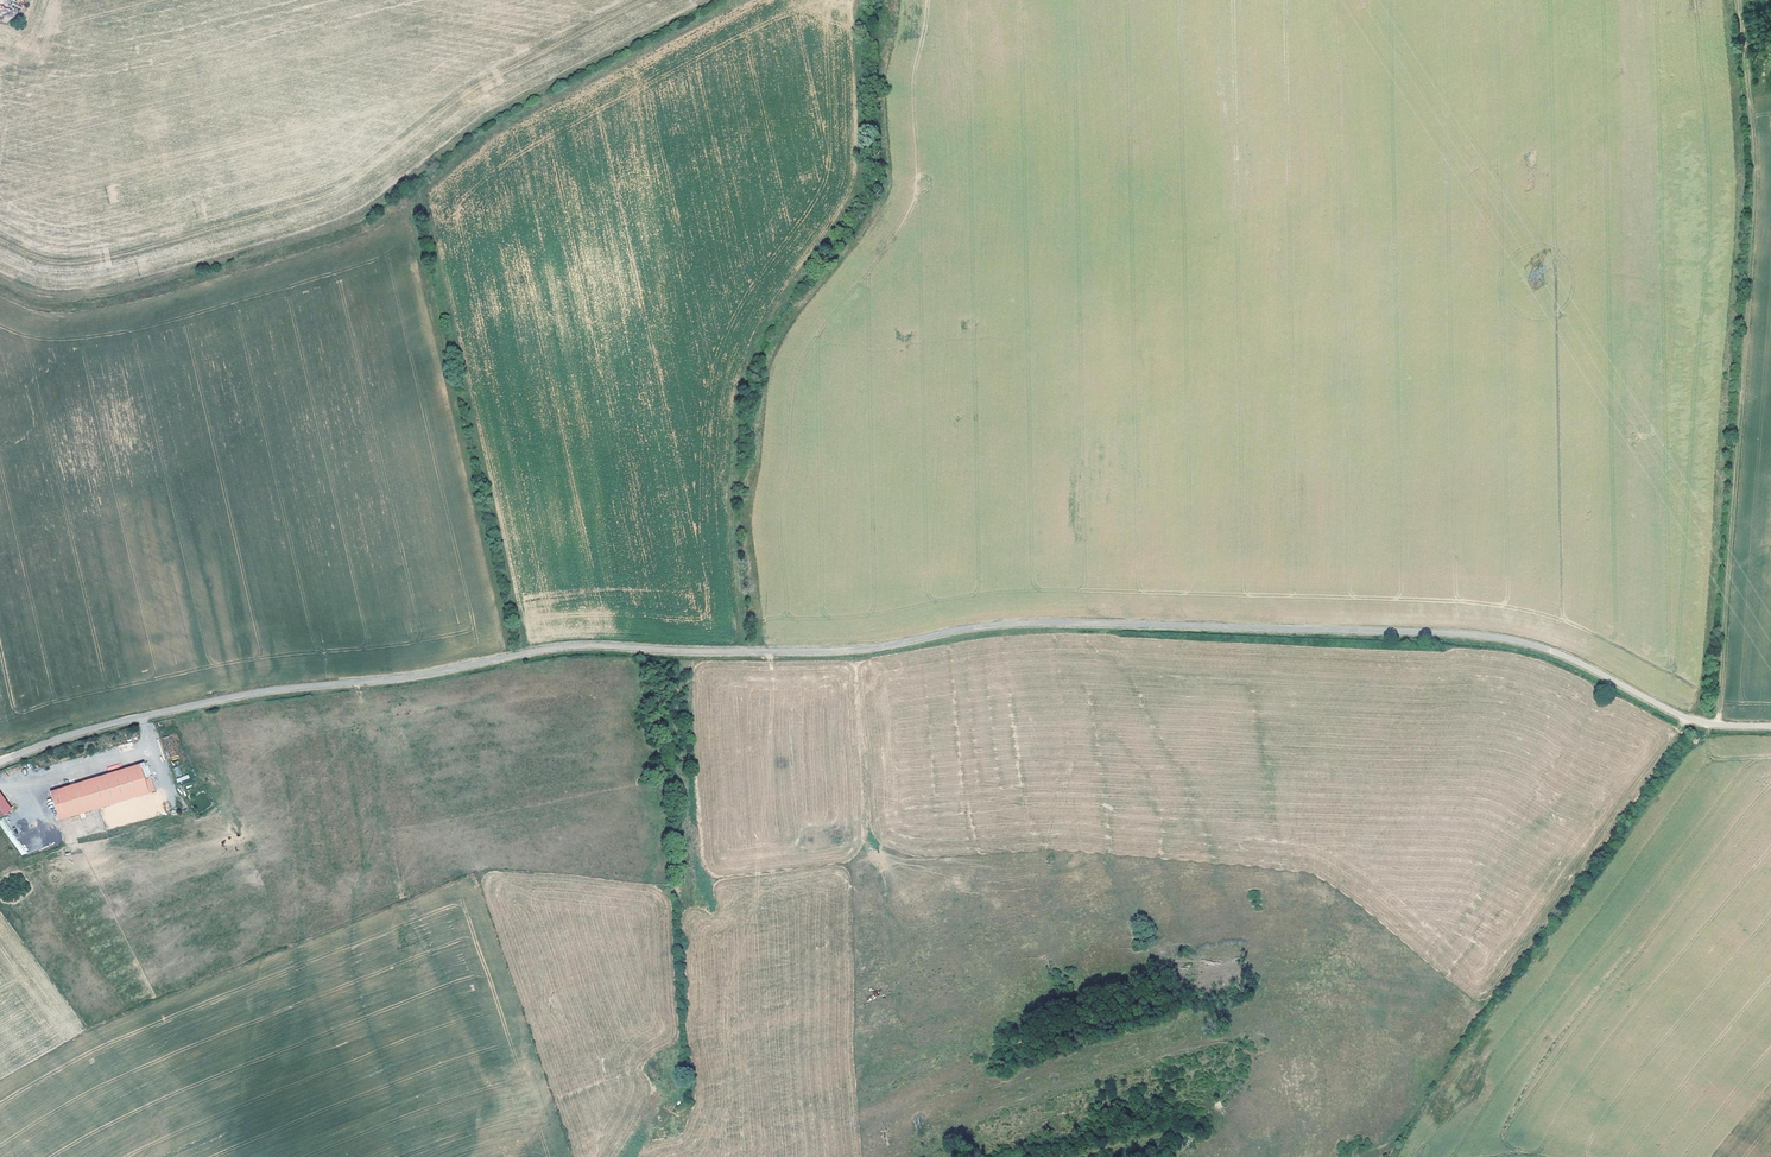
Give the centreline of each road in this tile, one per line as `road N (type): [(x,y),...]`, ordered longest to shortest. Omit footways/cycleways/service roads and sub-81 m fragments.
road 1 (track): [(1770,728),(1692,722),(1576,664),(1488,637),(1021,625),(848,652),(562,648),(414,678),(236,697),(76,735),(0,764)]

